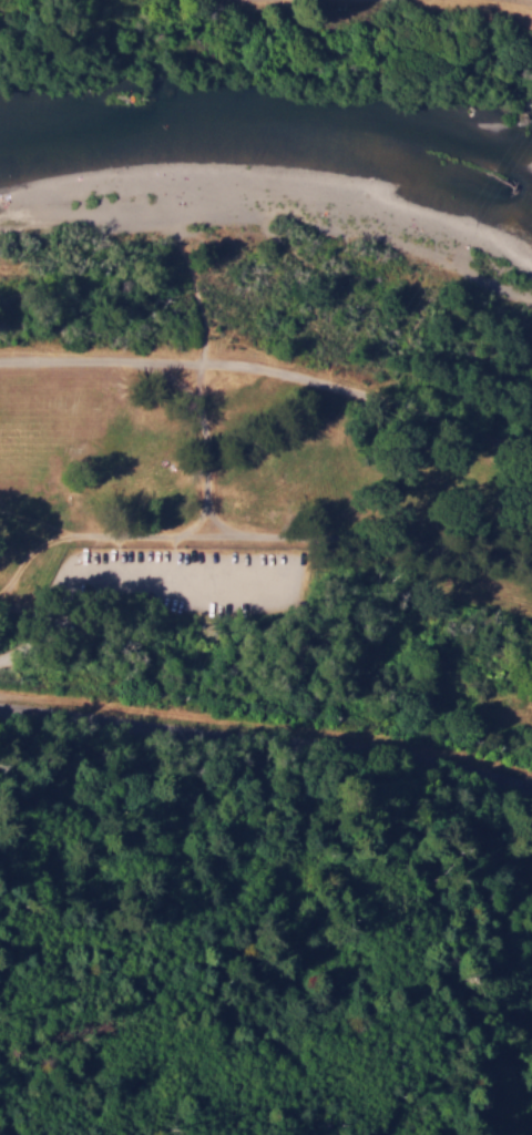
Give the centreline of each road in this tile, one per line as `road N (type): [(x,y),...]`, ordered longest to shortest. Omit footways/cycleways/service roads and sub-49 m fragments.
road 1 (tertiary): [(0,746),(184,742),(318,751),(531,796)]

